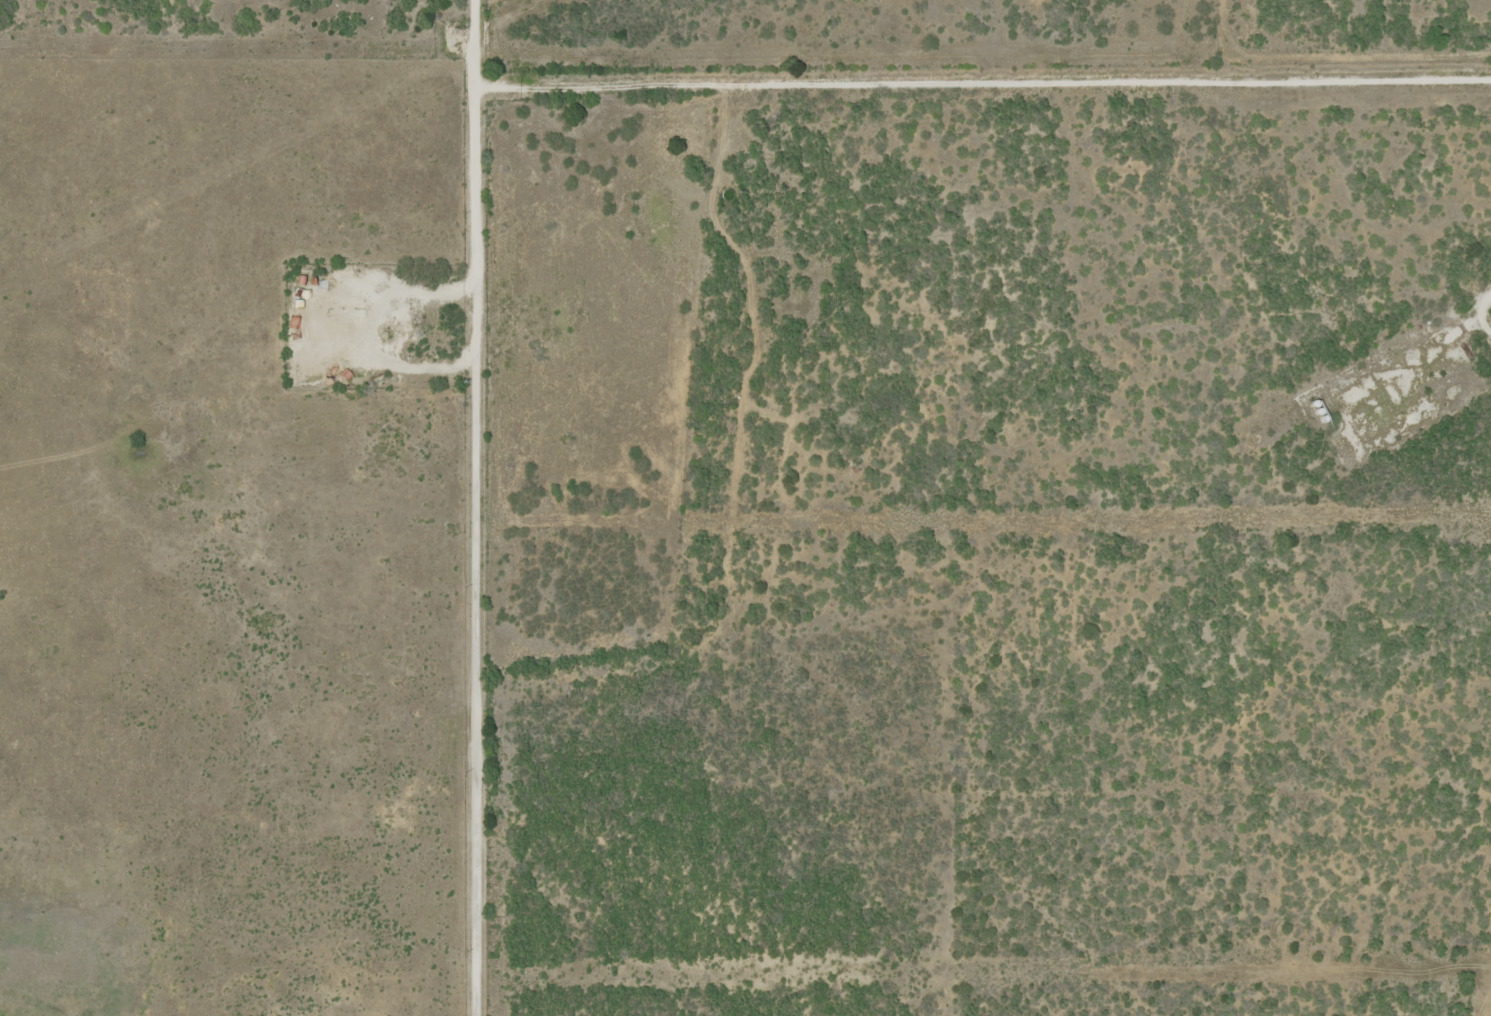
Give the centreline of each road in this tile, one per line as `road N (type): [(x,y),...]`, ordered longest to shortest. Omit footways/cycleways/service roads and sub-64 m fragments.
road 1 (residential): [(1490,90),(472,95)]
road 2 (residential): [(476,1015),(471,0)]

